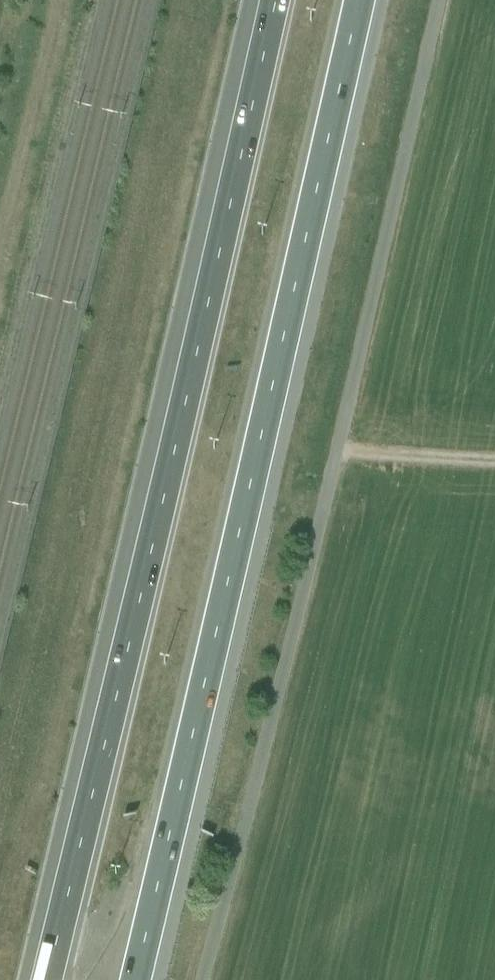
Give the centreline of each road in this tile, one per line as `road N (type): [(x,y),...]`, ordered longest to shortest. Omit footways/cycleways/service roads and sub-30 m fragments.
road 1 (motorway): [(138,979),(372,0)]
road 2 (motorway): [(270,0),(44,979)]
road 3 (unclassified): [(218,979),(440,0)]

